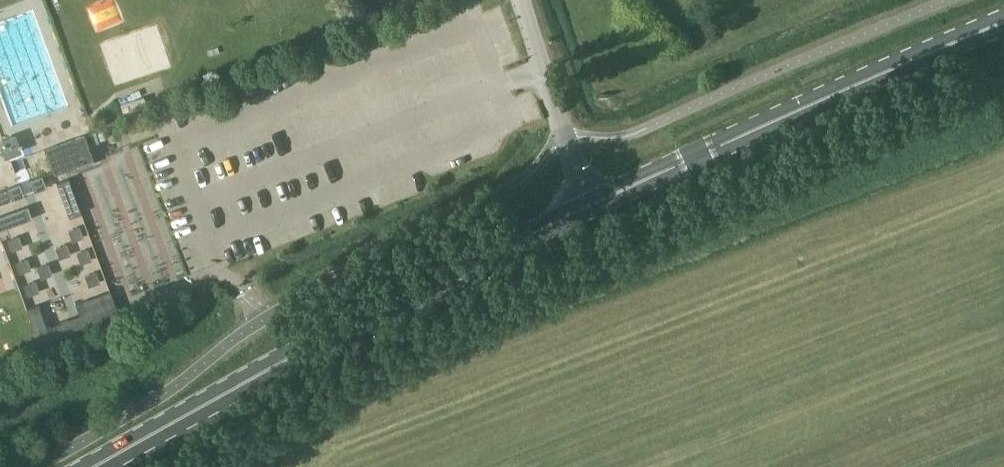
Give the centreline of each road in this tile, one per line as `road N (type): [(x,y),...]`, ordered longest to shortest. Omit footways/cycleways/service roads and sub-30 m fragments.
road 1 (secondary): [(95,466),(593,206)]
road 2 (secondary): [(593,206),(1003,25)]
road 3 (unclassified): [(521,0),(593,206)]

